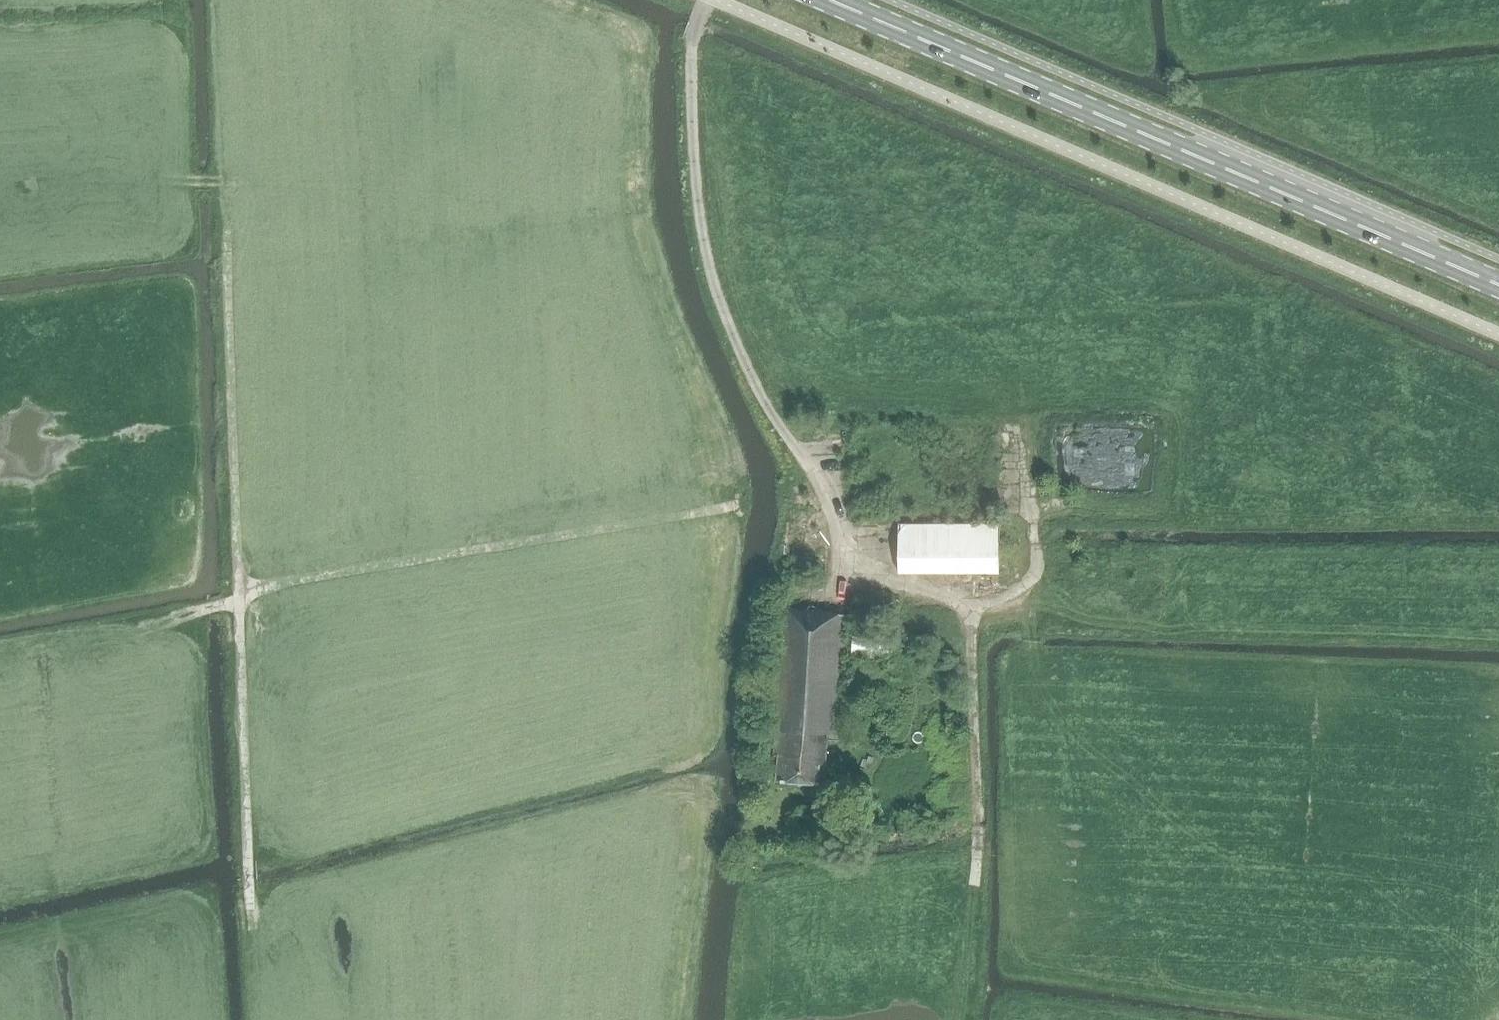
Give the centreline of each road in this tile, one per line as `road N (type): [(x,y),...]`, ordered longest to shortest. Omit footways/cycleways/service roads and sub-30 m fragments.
road 1 (primary): [(1498,284),(831,0)]

